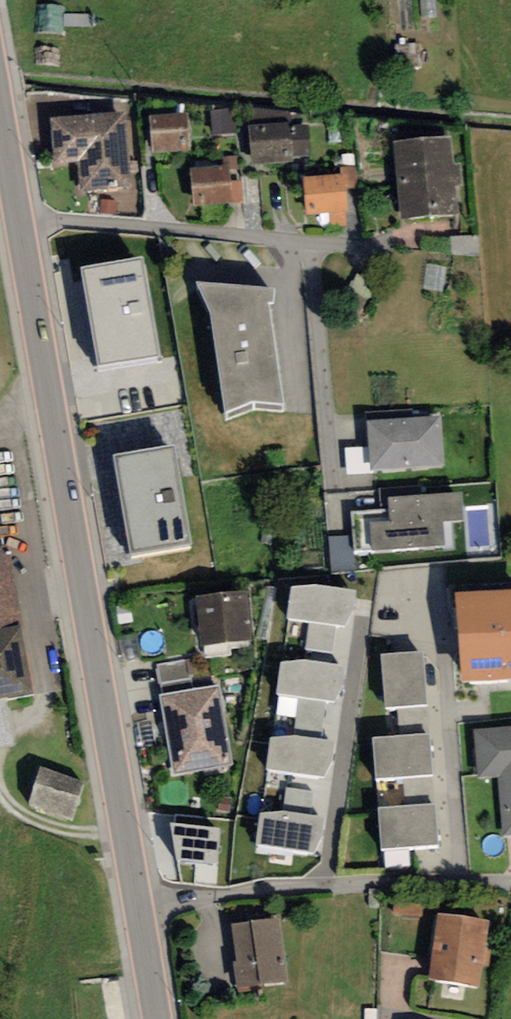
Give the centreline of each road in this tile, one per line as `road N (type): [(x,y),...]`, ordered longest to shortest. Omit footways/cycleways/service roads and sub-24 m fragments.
road 1 (primary): [(154,1018),(0,113)]

